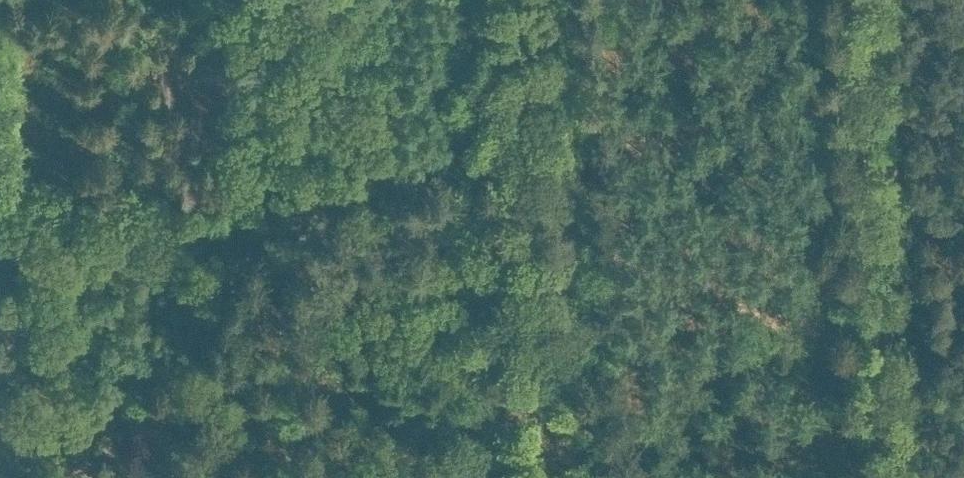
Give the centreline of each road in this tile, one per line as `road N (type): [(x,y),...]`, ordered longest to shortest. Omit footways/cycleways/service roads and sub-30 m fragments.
road 1 (track): [(874,0),(903,477)]

